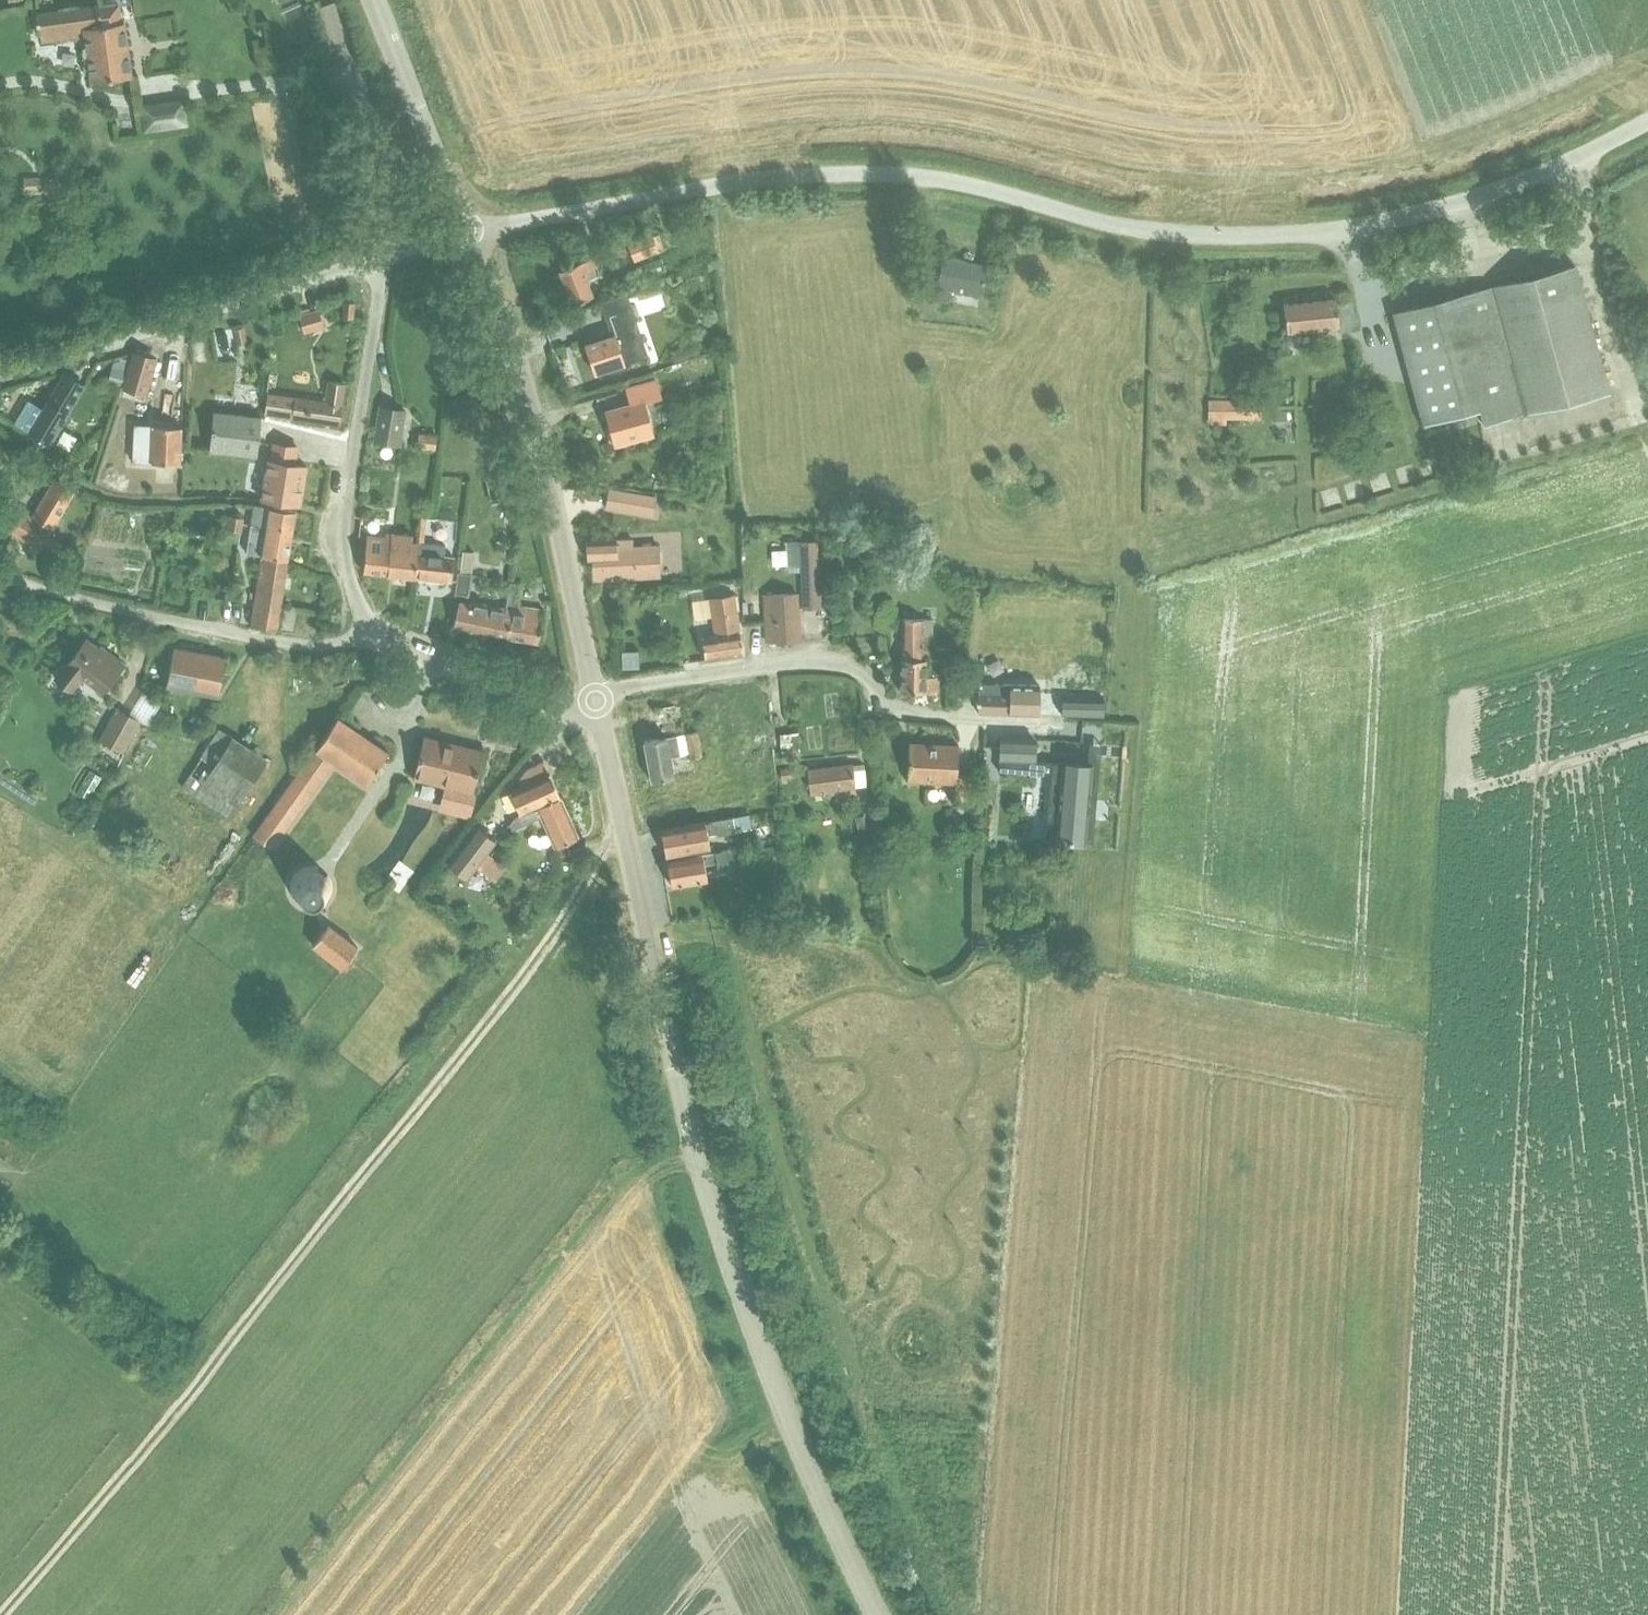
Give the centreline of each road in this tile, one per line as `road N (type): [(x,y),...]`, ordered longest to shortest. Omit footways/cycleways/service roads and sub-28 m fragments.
road 1 (unclassified): [(465,229),(716,187),(897,174),(1154,234),(1303,234),(1468,199),(1647,122)]
road 2 (track): [(623,826),(579,892),(4,1614)]
road 3 (tertiary): [(877,1614),(802,1451),(691,1125),(596,700)]
road 4 (tertiary): [(596,700),(536,418),(465,229)]
road 5 (residential): [(1028,721),(914,712),(895,706),(853,666),(824,662),(627,687),(596,700)]
road 6 (residential): [(380,258),(0,369)]
road 7 (residential): [(375,634),(337,648),(291,645),(73,599),(0,571)]
road 8 (residential): [(375,634),(345,557),(344,511),(380,258)]
road 9 (tertiary): [(465,229),(375,0)]
road 10 (residential): [(596,700),(573,710),(550,706),(429,665),(375,634)]

